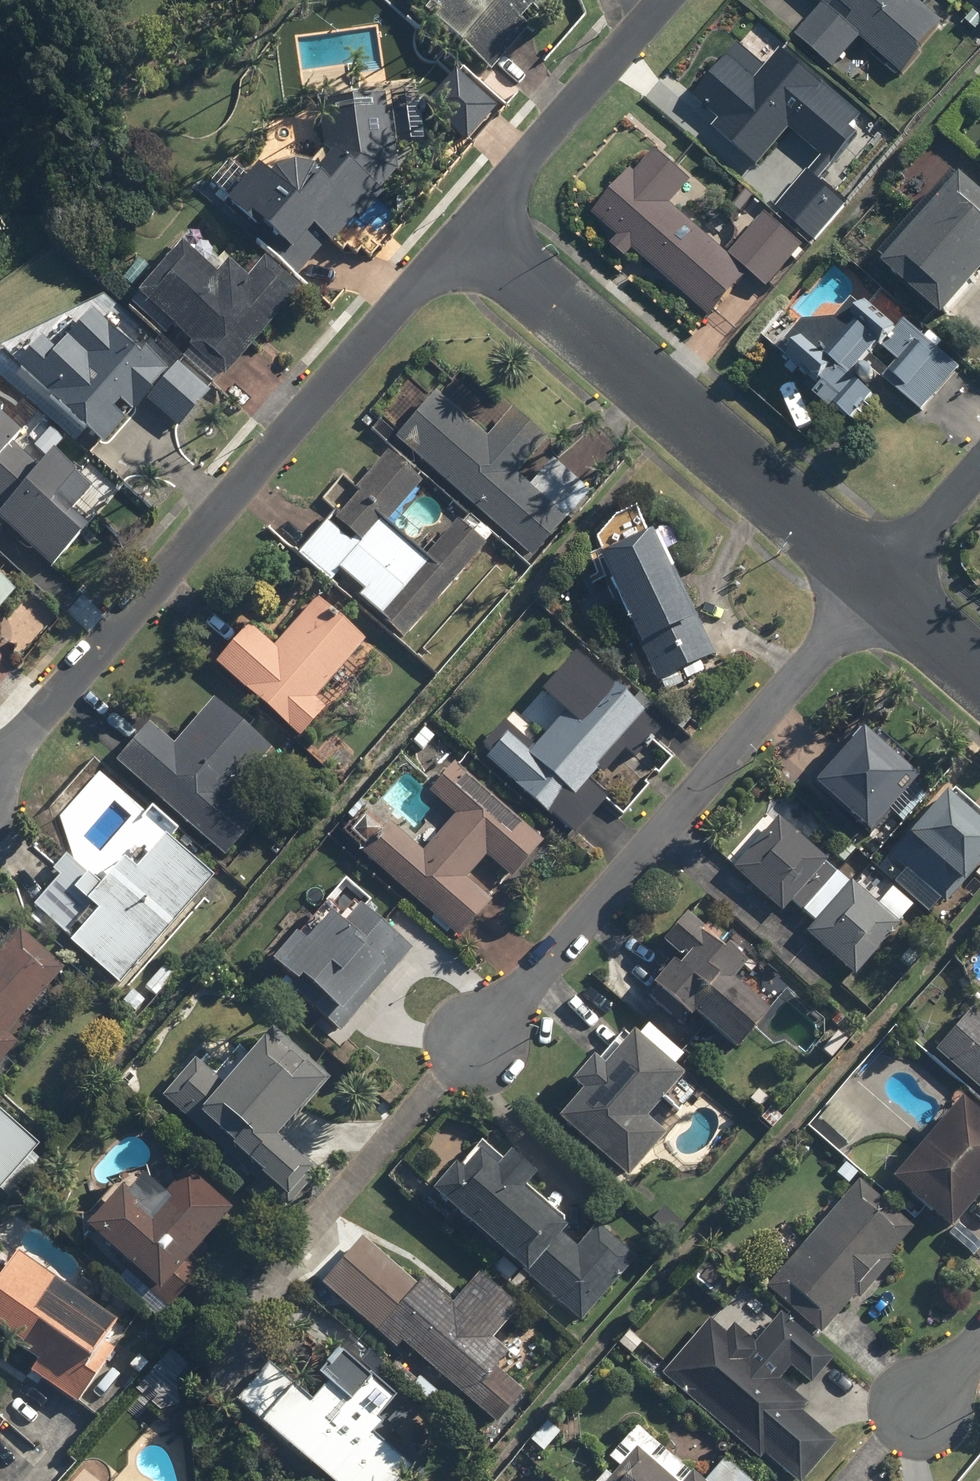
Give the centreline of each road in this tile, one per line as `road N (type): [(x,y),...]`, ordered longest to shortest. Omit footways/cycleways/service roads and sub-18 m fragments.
road 1 (residential): [(461,229),(0,758)]
road 2 (residential): [(878,585),(477,1041)]
road 3 (residential): [(878,585),(461,229)]
road 4 (residential): [(661,0),(461,229)]
road 5 (residential): [(878,585),(979,468)]
road 6 (residential): [(979,673),(878,585)]

